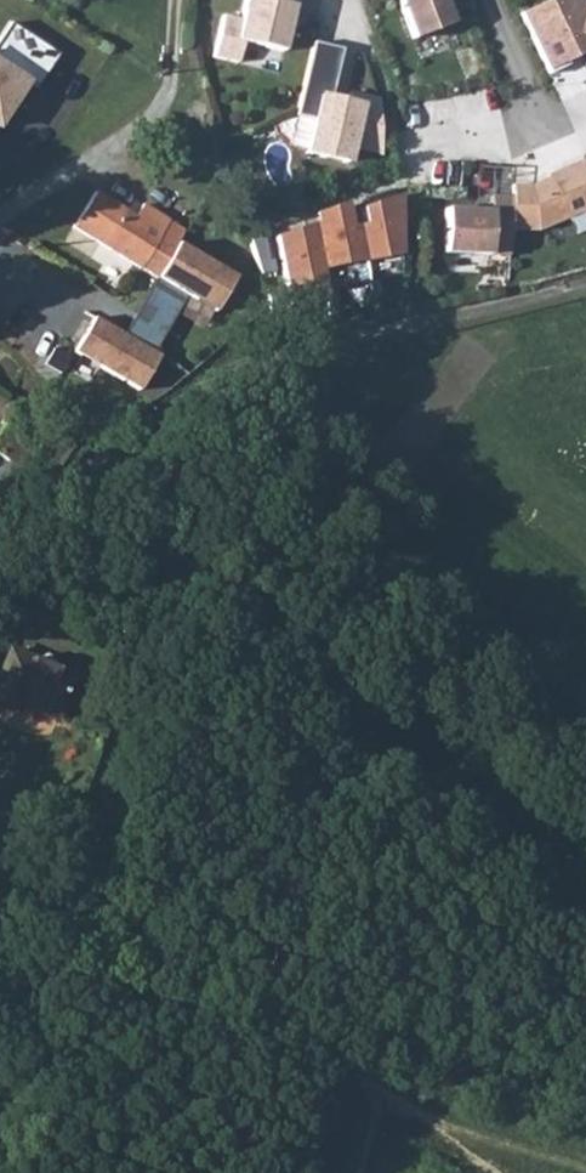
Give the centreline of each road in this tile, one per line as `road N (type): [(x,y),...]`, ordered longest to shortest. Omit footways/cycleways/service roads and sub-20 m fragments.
road 1 (track): [(0,961),(354,1080),(371,1096),(355,1172)]
road 2 (residential): [(533,115),(496,135),(410,145)]
road 3 (residential): [(486,0),(533,115)]

